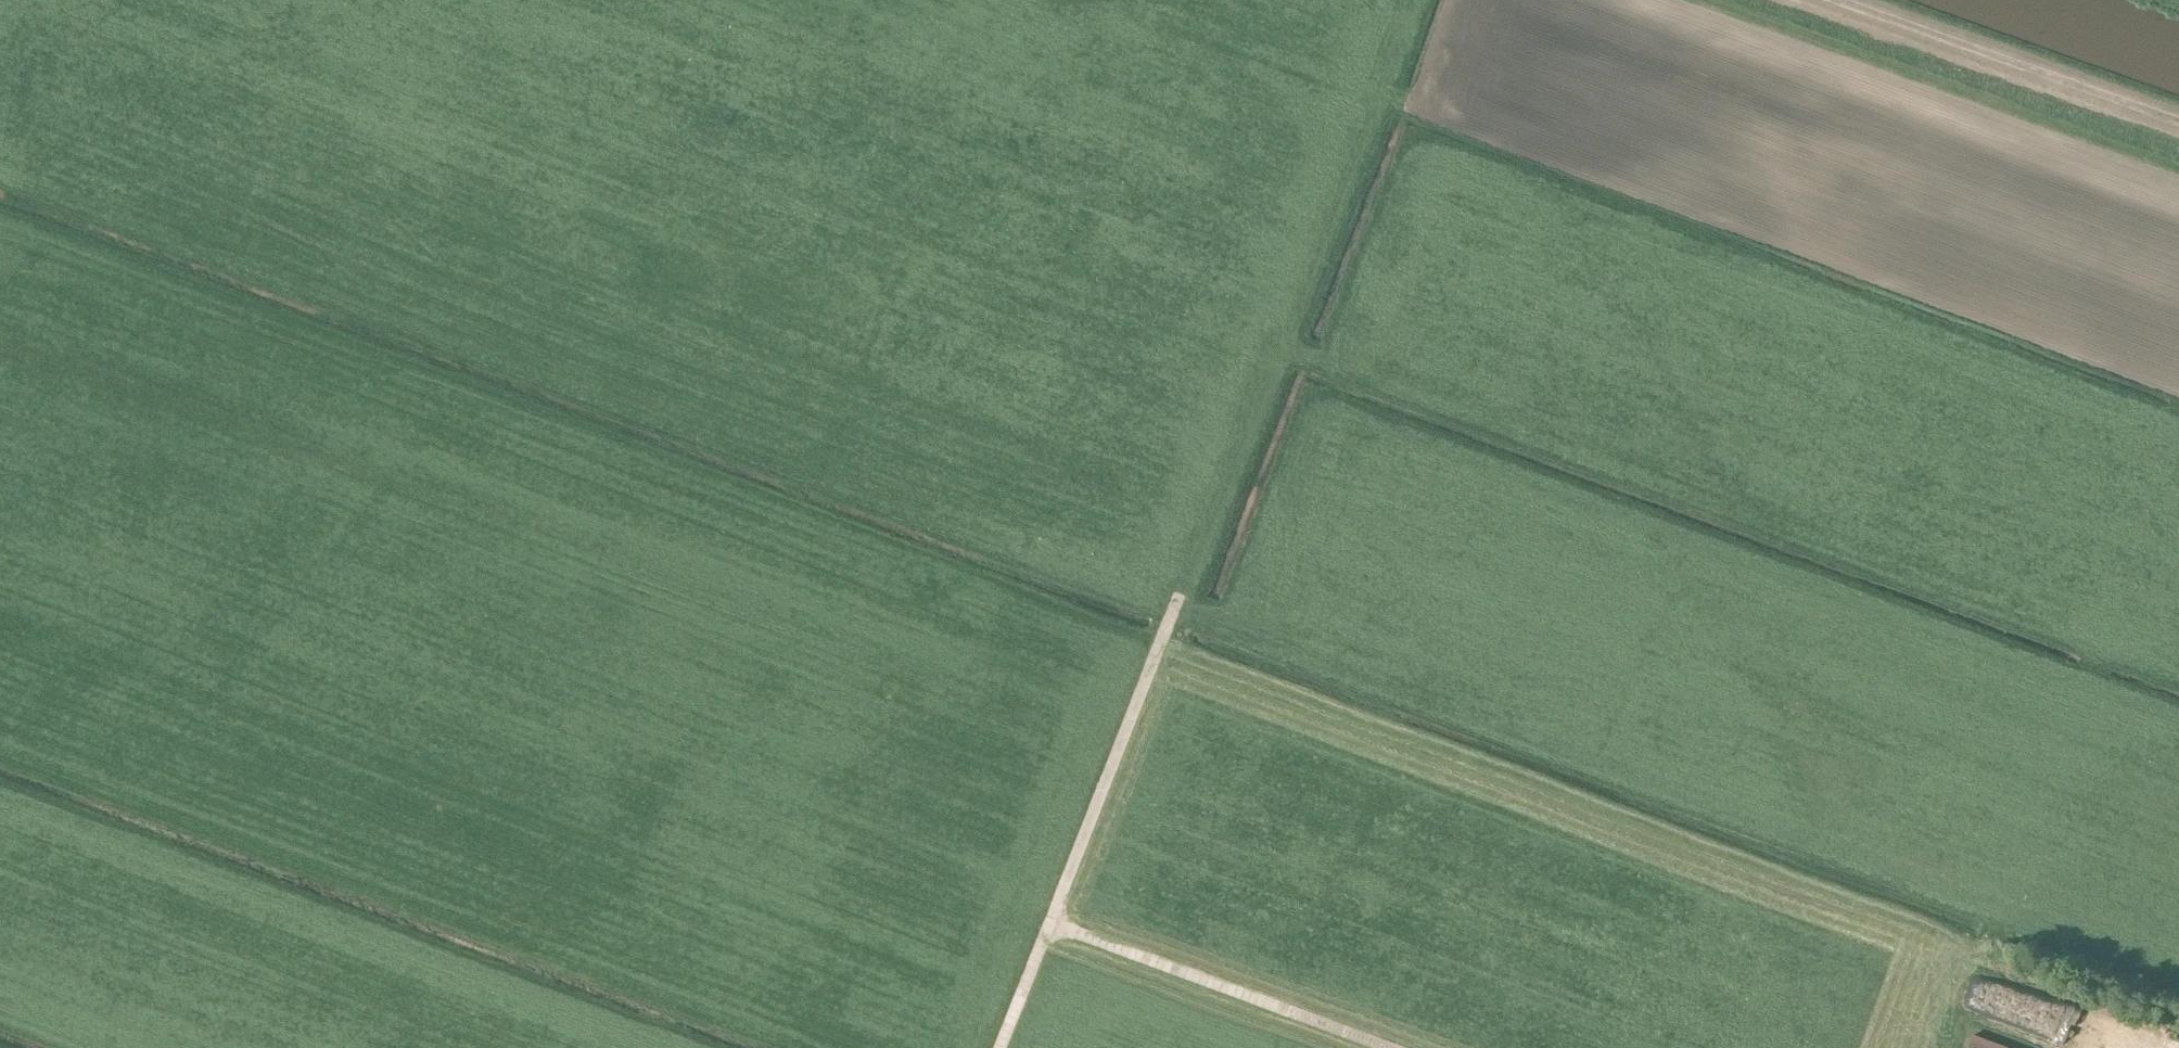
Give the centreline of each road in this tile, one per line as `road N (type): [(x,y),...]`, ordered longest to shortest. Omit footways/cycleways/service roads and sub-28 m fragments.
road 1 (track): [(2178,137),(1793,0)]

